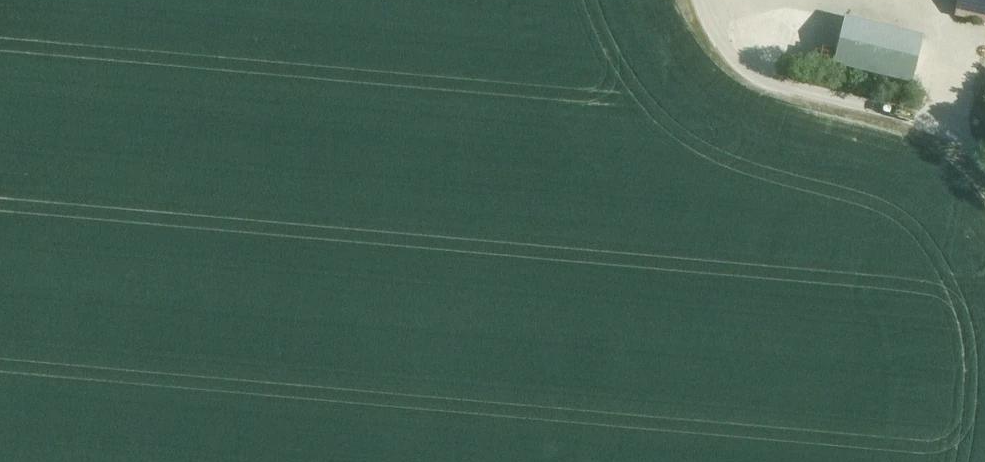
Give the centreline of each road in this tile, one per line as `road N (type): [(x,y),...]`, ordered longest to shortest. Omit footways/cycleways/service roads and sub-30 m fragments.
road 1 (unclassified): [(984,158),(954,133),(772,82),(731,53),(703,0)]

